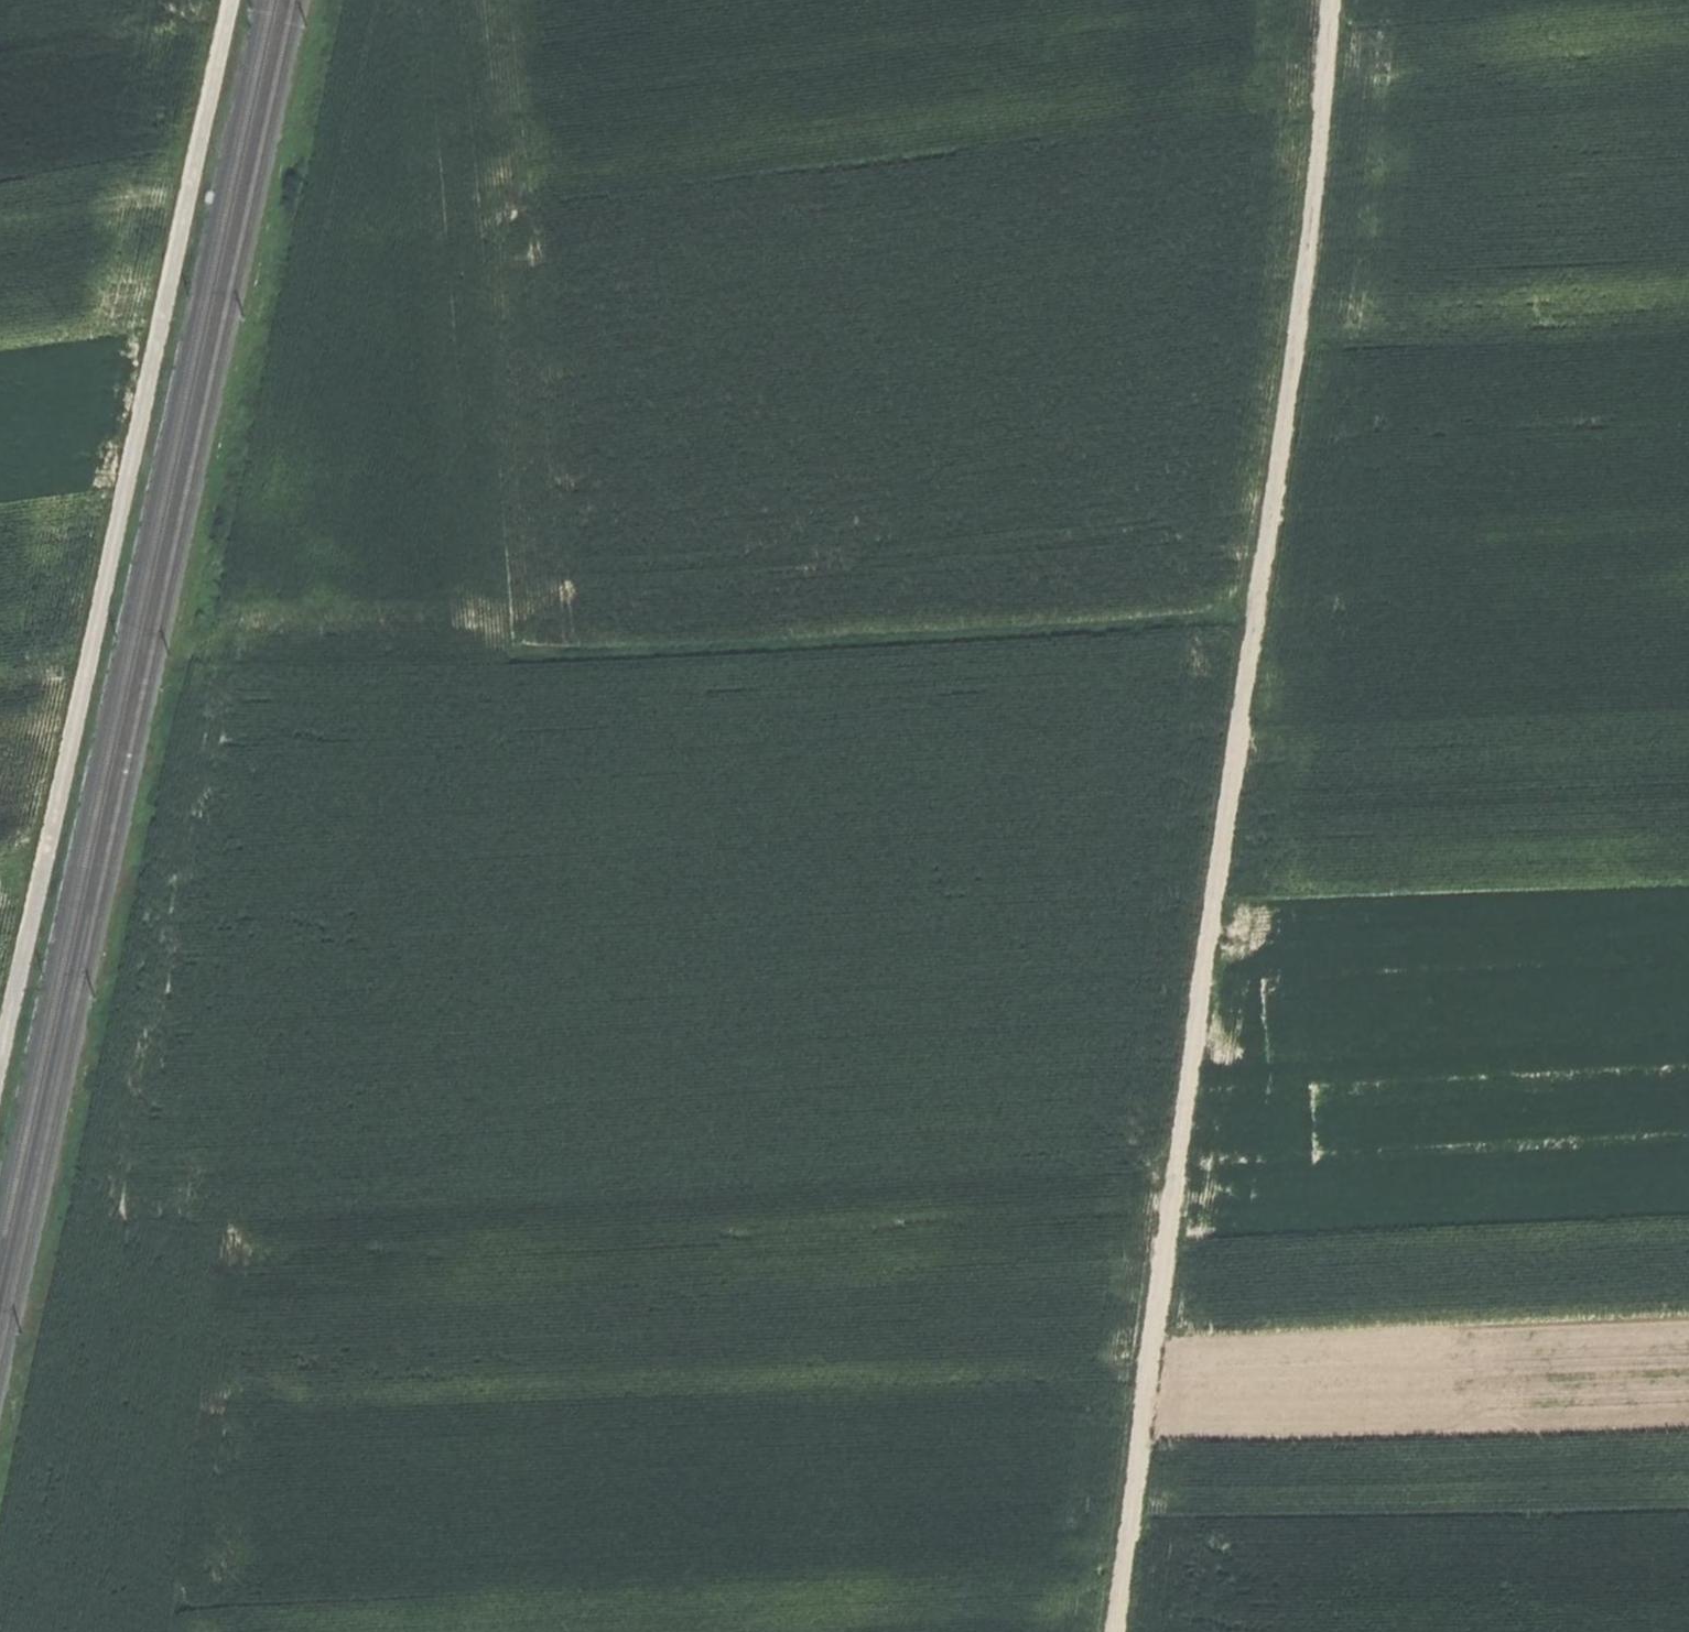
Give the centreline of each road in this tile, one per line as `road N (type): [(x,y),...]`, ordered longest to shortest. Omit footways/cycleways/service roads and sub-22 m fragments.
road 1 (track): [(1118,1631),(1323,155),(1332,0)]
road 2 (unclassified): [(0,1069),(233,0)]

